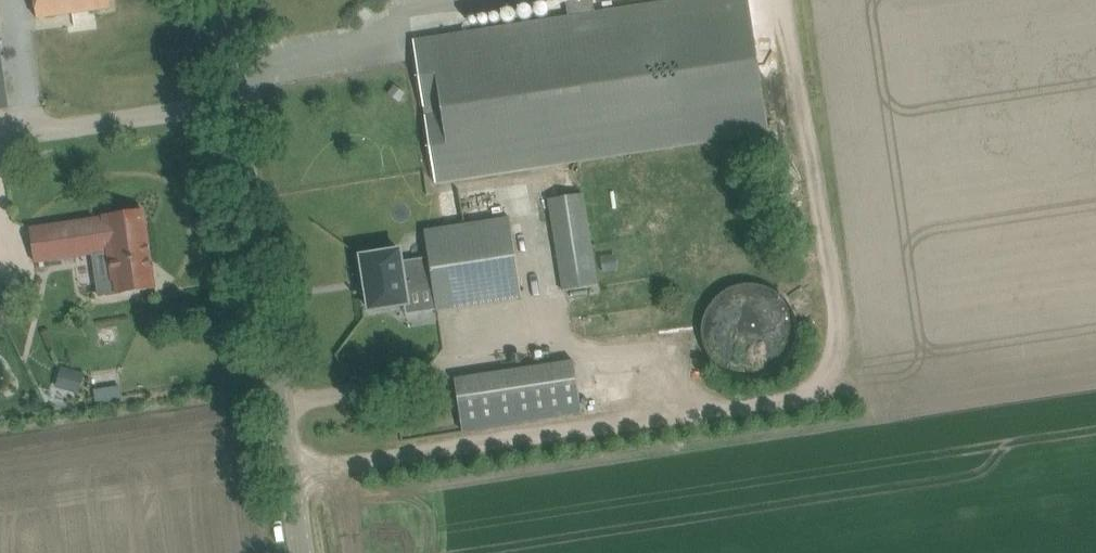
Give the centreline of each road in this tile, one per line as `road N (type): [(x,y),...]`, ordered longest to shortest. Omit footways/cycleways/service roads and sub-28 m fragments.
road 1 (tertiary): [(304,552),(221,0)]
road 2 (track): [(236,103),(0,142)]

